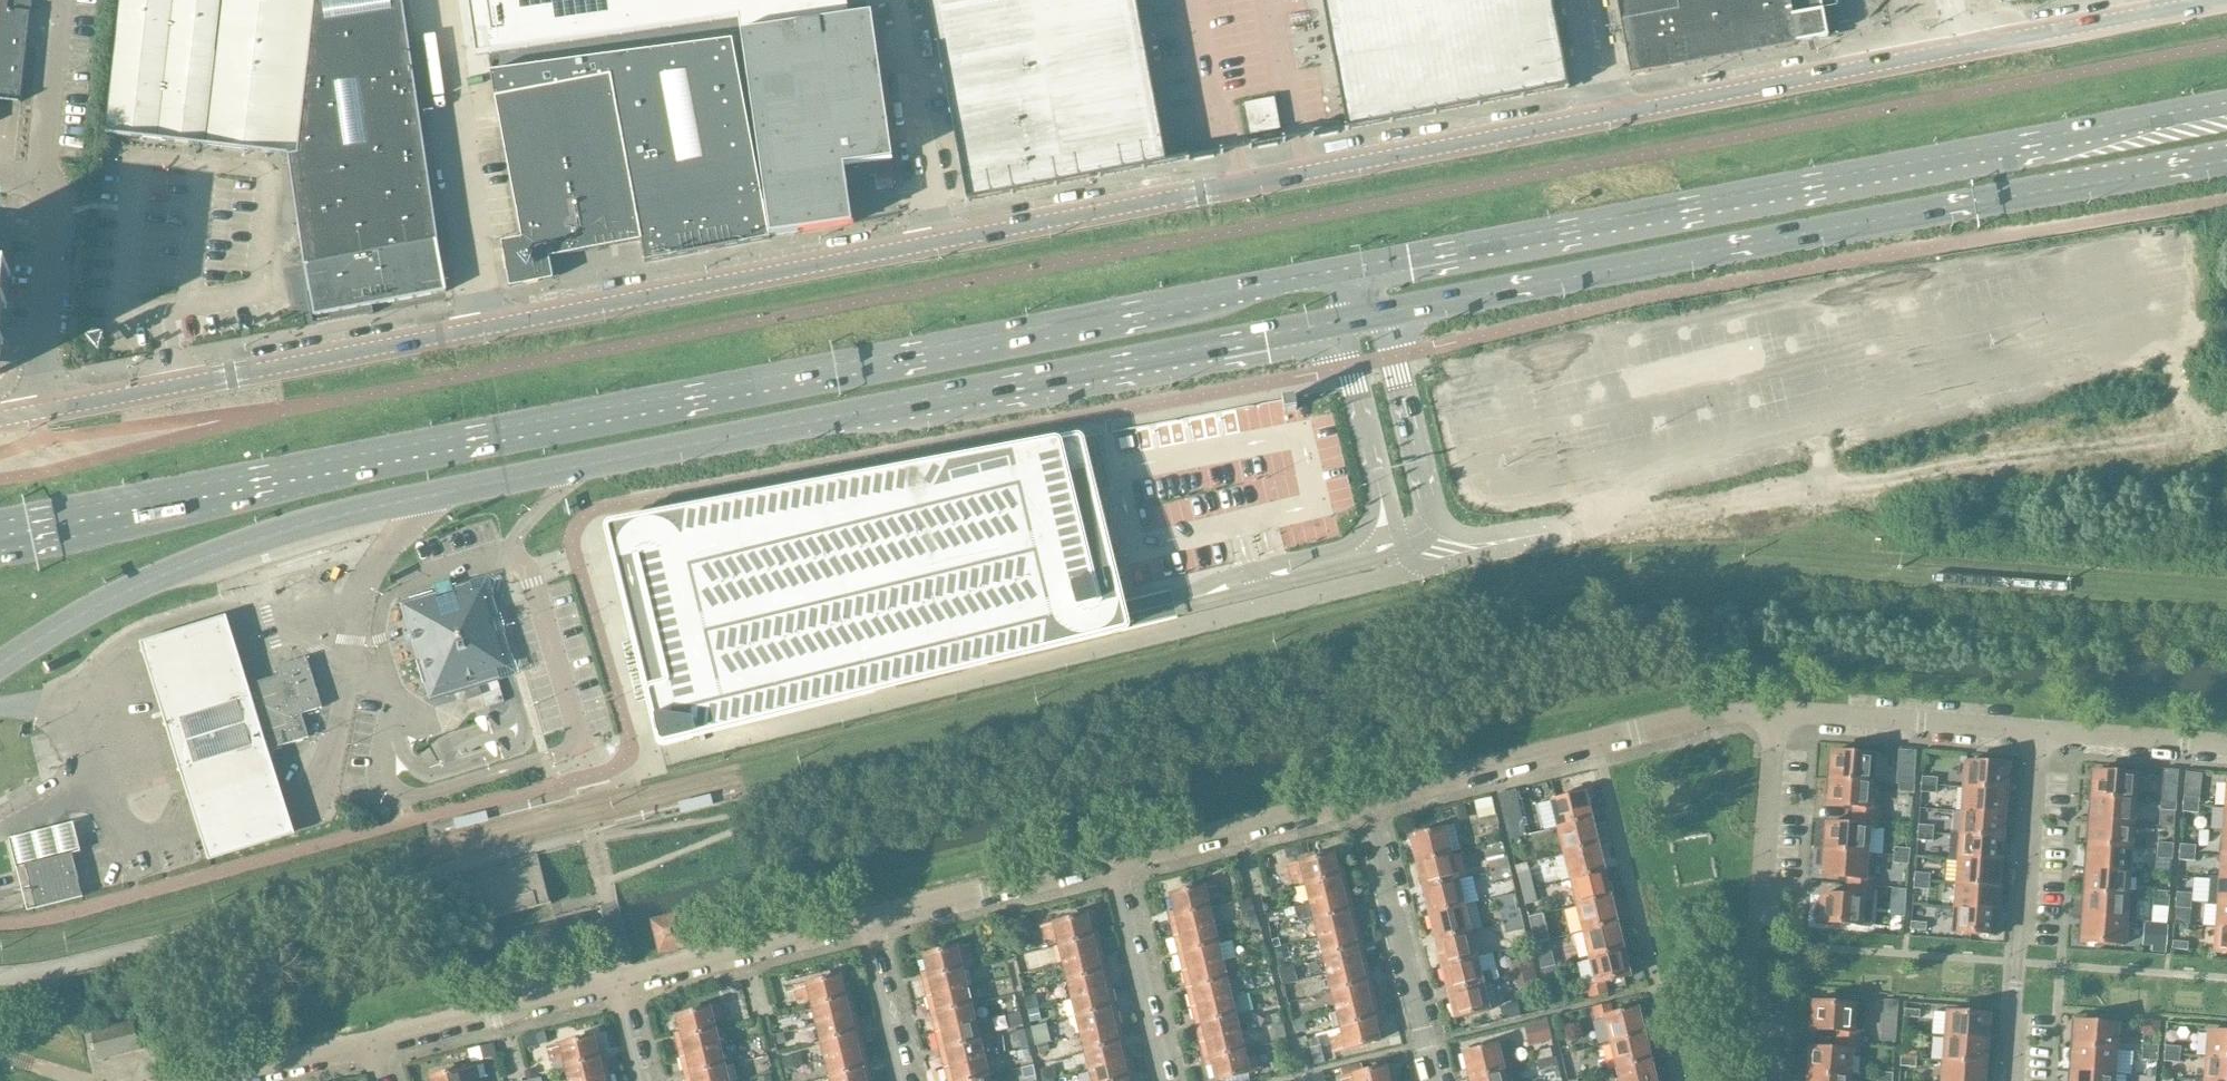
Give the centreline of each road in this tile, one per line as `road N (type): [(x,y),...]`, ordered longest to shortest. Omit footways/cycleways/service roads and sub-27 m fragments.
road 1 (primary): [(0,669),(121,598),(330,518),(1340,325)]
road 2 (primary): [(1354,270),(0,539)]
road 3 (primary): [(2226,103),(1354,270)]
road 4 (primary): [(1387,313),(2226,156)]
road 5 (unclassified): [(1445,555),(1571,531),(1797,522),(2217,409)]
road 6 (unclassified): [(934,243),(1606,118)]
road 7 (unclassified): [(1606,118),(2223,0)]
road 8 (unclassified): [(482,330),(934,243)]
road 9 (unclassified): [(39,412),(482,330)]
road 10 (residential): [(1373,806),(1761,719)]
road 11 (residential): [(1742,1080),(1761,719)]
road 12 (residential): [(2013,1080),(2041,732)]
road 13 (unclassified): [(482,330),(436,0)]
road 14 (residential): [(1437,1080),(1373,806)]
road 15 (residential): [(1761,719),(2041,732)]
road 16 (unclassified): [(1340,325),(1389,520),(1409,544),(1445,555)]
road 17 (residential): [(1112,870),(1373,806)]
road 18 (residential): [(378,1050),(625,989)]
road 19 (residential): [(625,989),(869,929)]
road 20 (residential): [(869,929),(1112,870)]
road 21 (unclassified): [(1445,555),(1387,313)]
road 22 (unclassified): [(39,412),(57,201),(41,179)]
road 23 (unclassified): [(934,243),(895,12)]
road 24 (residential): [(1162,1080),(1112,870)]
road 25 (residential): [(2041,732),(2226,750)]
road 26 (unclassified): [(41,179),(60,0)]
road 27 (residential): [(903,1080),(869,929)]
road 28 (residential): [(251,1080),(378,1050)]

